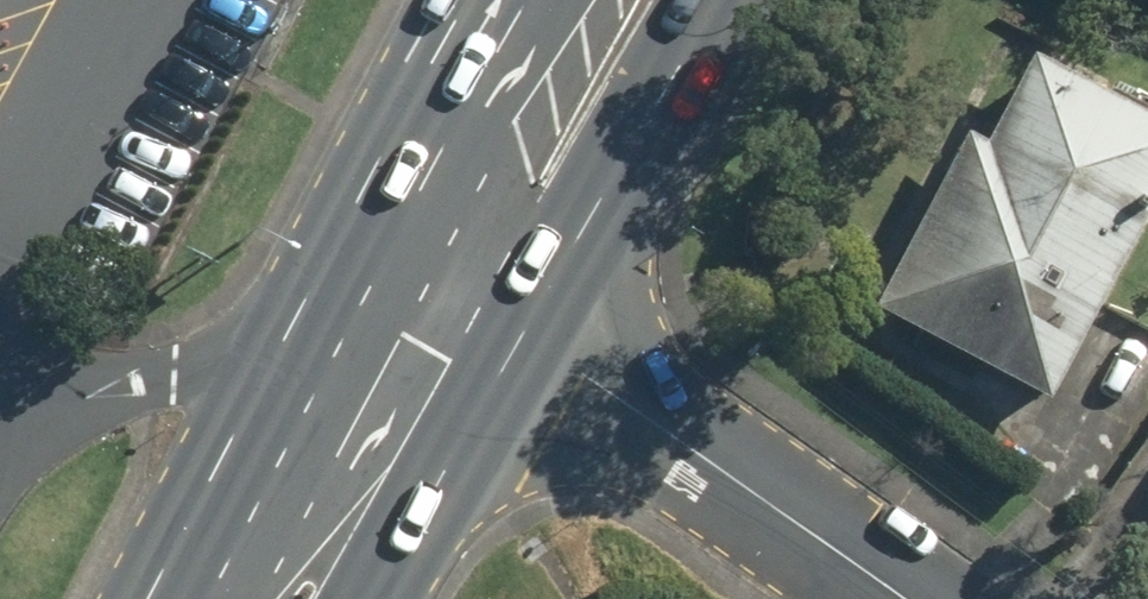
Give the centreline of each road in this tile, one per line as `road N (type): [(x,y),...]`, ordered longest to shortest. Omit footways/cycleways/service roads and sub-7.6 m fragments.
road 1 (residential): [(906,598),(535,339)]
road 2 (primary): [(191,598),(379,250)]
road 3 (primary): [(721,0),(535,339)]
road 4 (primary): [(535,339),(378,598)]
road 5 (primary): [(379,250),(519,0)]
road 6 (residential): [(535,339),(379,250)]

